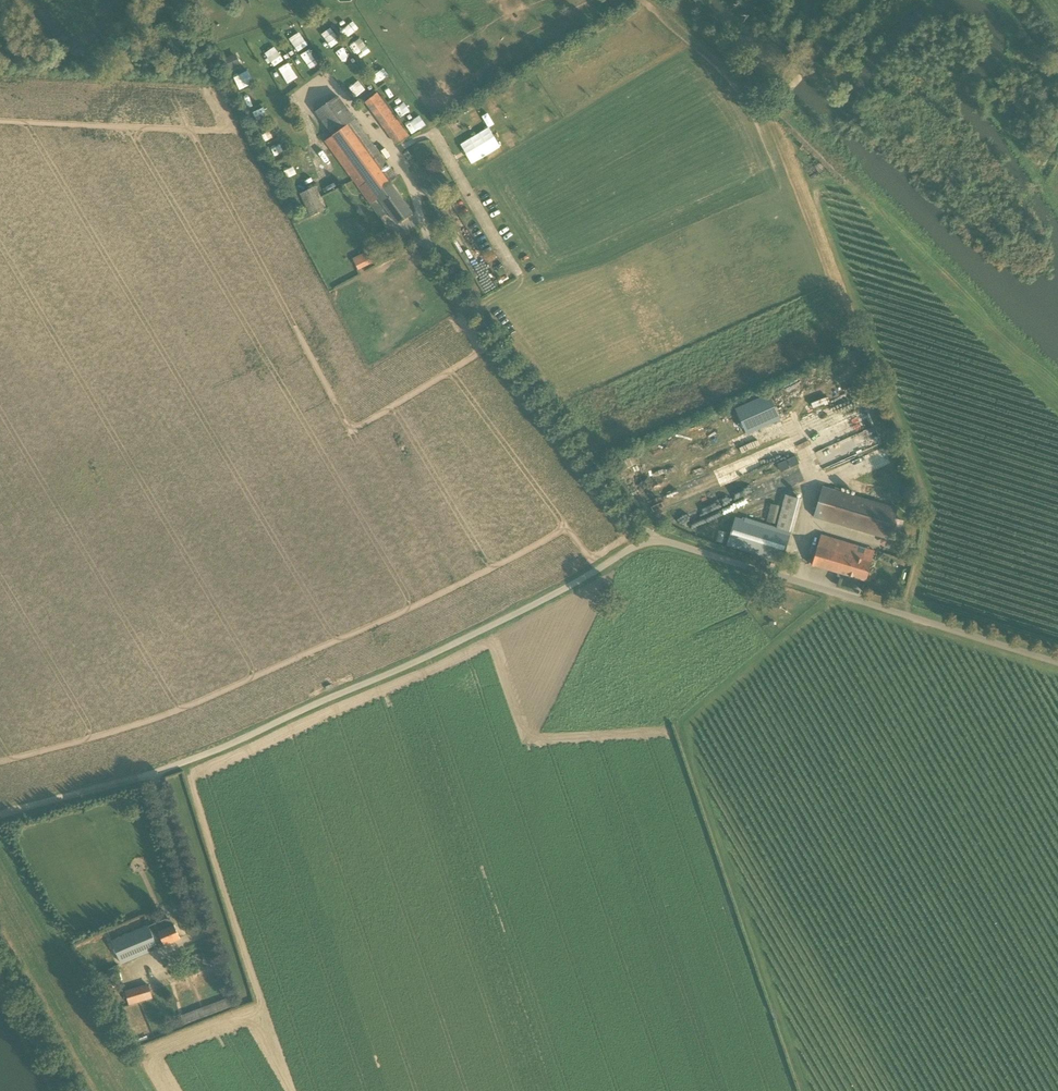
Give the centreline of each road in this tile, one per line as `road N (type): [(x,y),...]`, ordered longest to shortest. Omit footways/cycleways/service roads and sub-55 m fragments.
road 1 (unclassified): [(0,818),(247,737),(537,604),(658,538)]
road 2 (track): [(777,108),(773,124),(851,332),(878,373),(928,503),(904,614)]
road 3 (unclassified): [(658,538),(1057,662)]
road 4 (unclassified): [(658,538),(608,492),(430,250)]
road 5 (track): [(67,1090),(0,978)]

